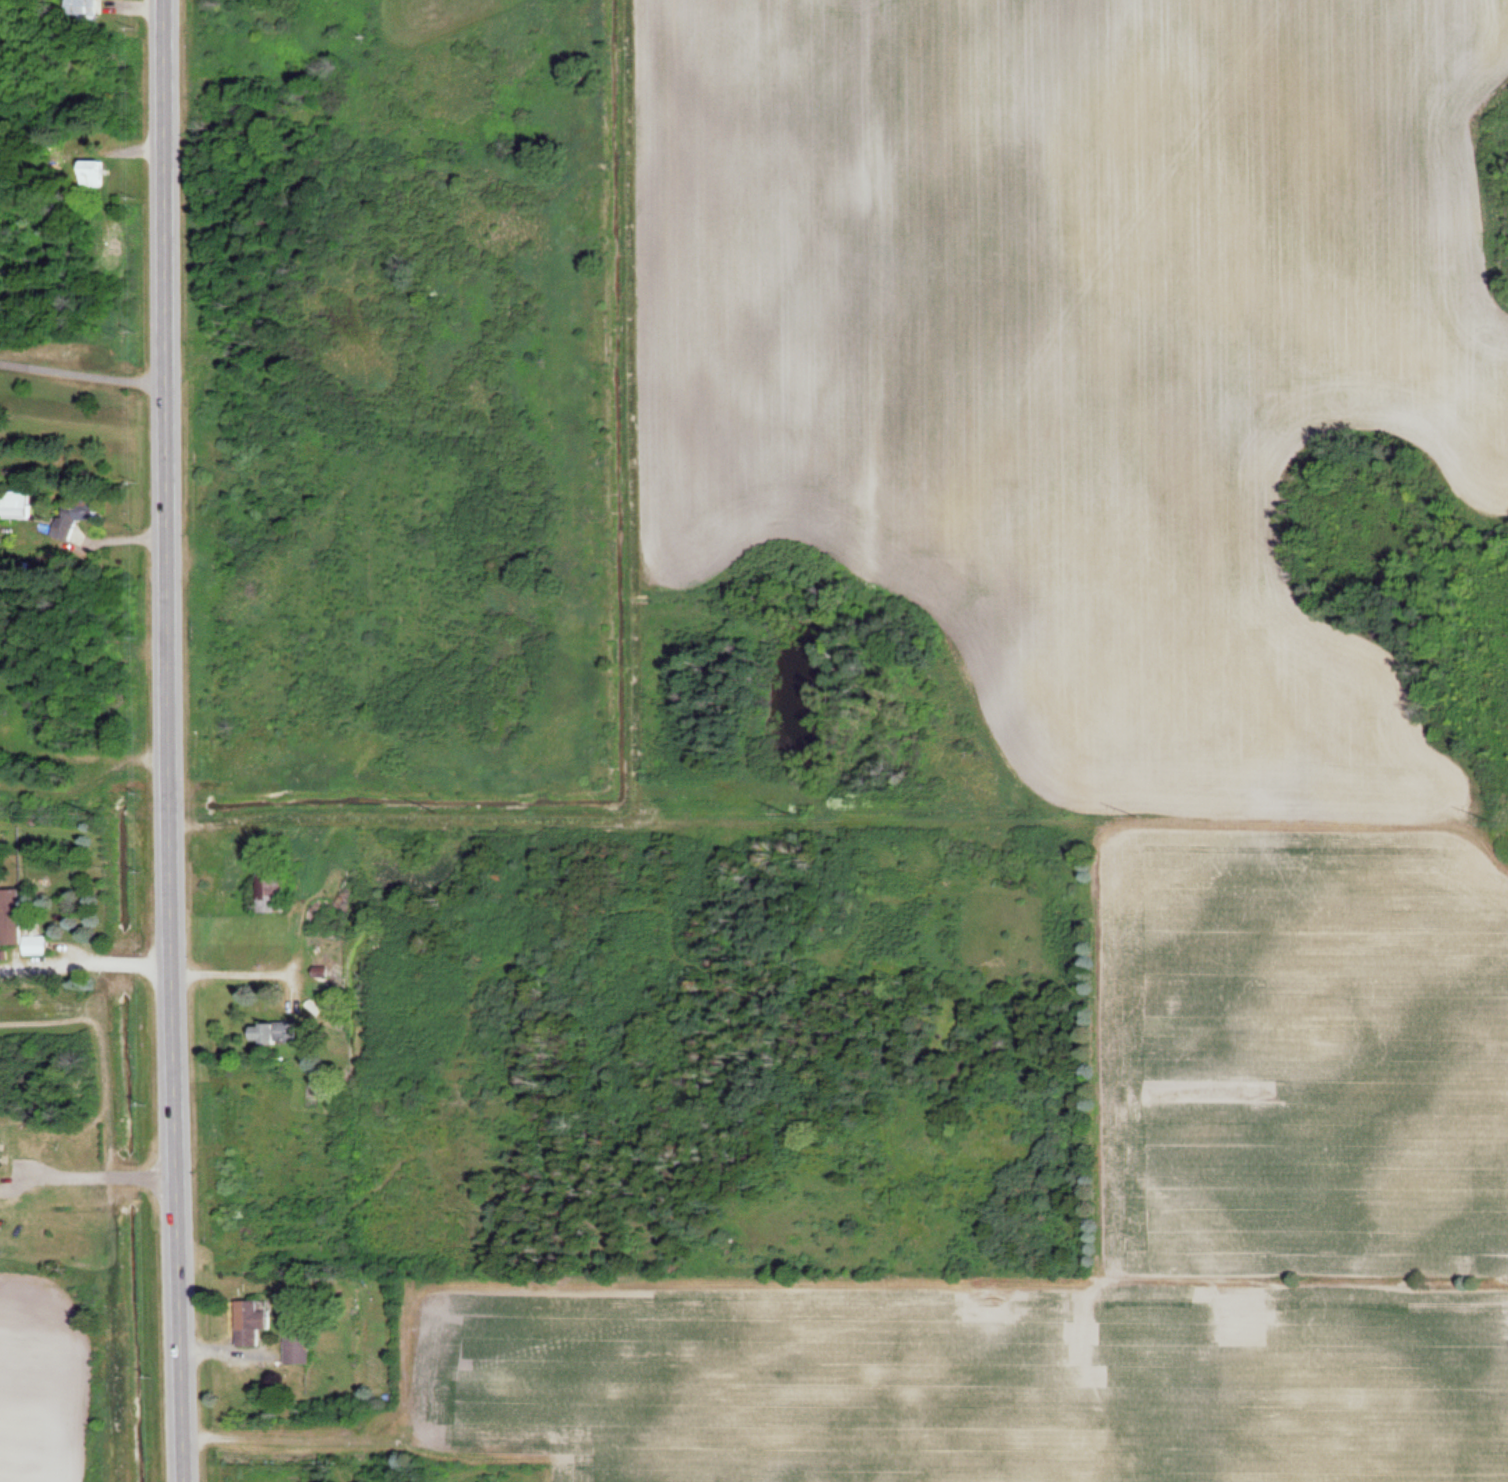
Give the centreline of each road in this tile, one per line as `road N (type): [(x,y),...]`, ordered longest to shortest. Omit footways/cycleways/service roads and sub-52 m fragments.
road 1 (primary): [(184,1481),(169,0)]

